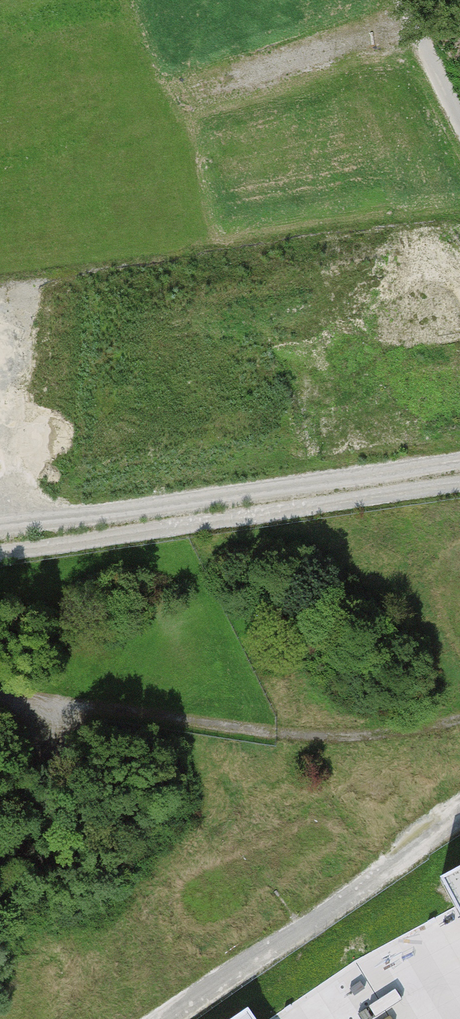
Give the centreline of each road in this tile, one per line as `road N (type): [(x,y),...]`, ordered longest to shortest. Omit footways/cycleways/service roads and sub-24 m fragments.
road 1 (track): [(459,459),(0,530)]
road 2 (track): [(0,549),(459,481)]
road 3 (track): [(459,118),(403,0)]

